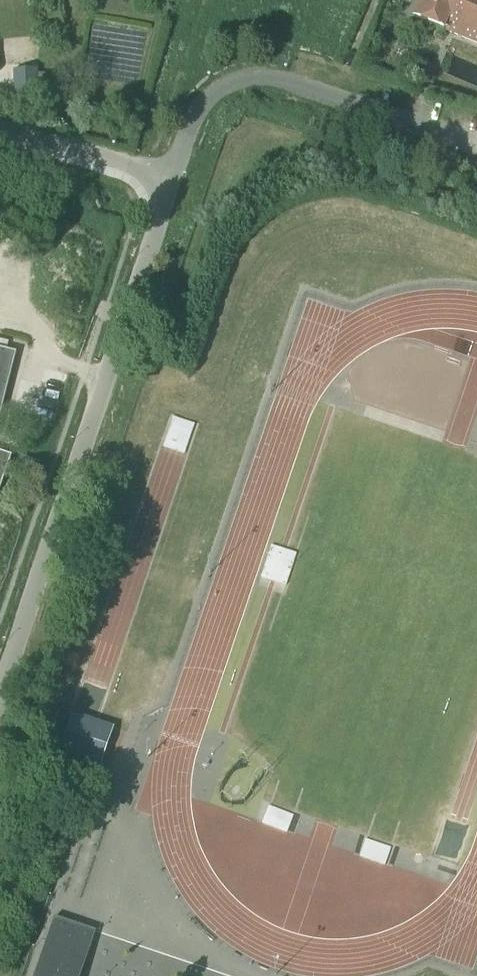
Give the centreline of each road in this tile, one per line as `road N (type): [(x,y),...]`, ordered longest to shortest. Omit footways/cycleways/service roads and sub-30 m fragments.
road 1 (unclassified): [(0,689),(173,178)]

